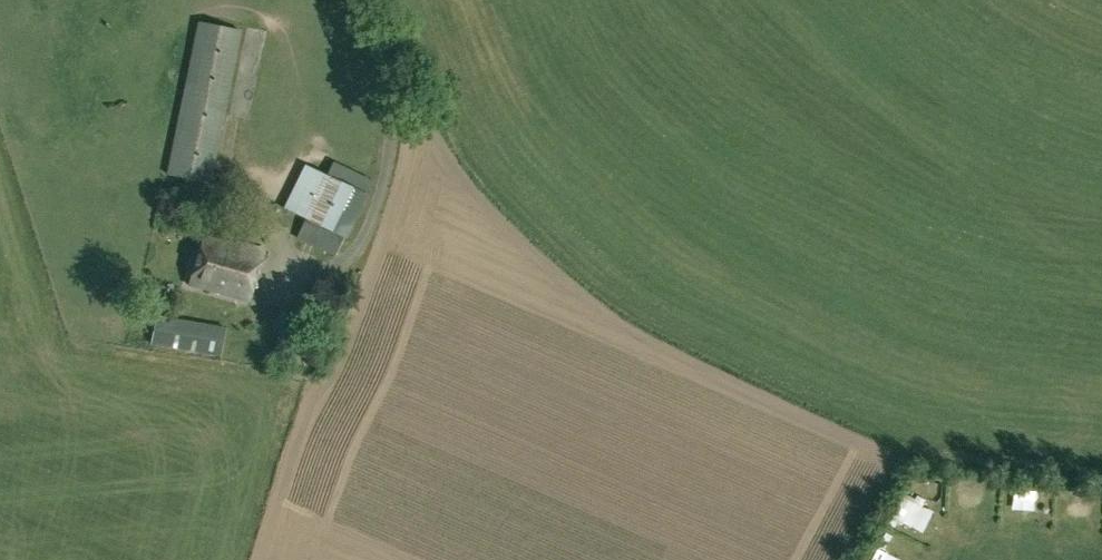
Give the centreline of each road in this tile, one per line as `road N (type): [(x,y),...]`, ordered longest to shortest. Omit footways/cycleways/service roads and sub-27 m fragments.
road 1 (track): [(369,0),(387,59),(391,123),(369,229)]

